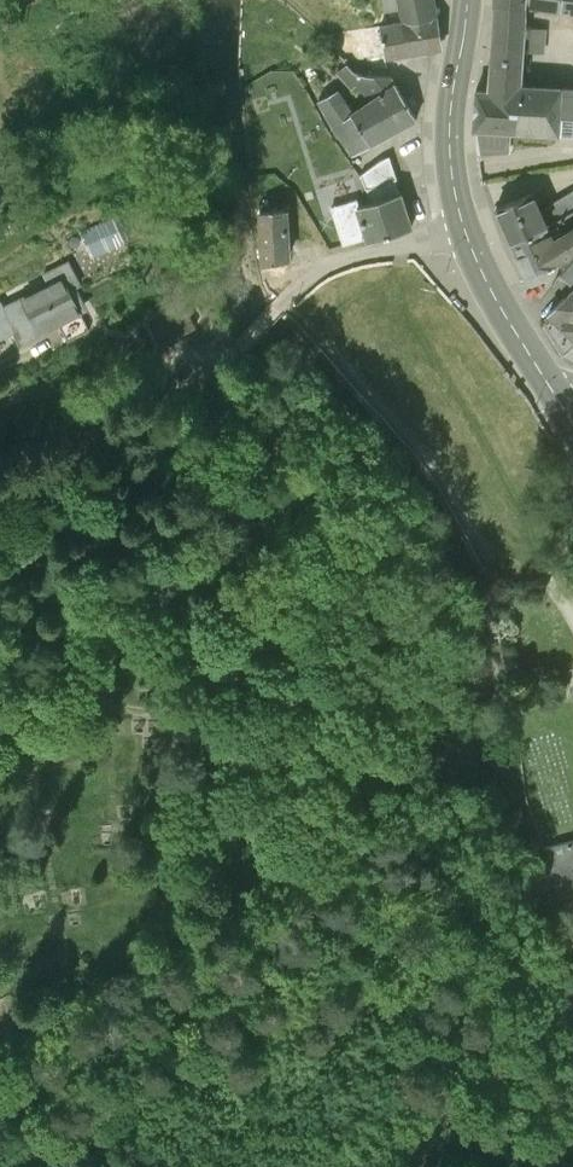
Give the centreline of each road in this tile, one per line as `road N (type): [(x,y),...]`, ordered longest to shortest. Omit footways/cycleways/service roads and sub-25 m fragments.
road 1 (track): [(0,622),(173,579),(226,582),(283,626),(320,699),(317,710),(304,713),(277,652),(259,633),(211,618),(137,632),(0,696)]
road 2 (track): [(0,728),(119,713),(218,731),(234,740),(246,766),(262,864),(234,911),(196,944),(0,1049)]
road 3 (track): [(42,476),(77,478),(203,425),(250,427),(289,448),(287,459),(202,450),(0,560)]
road 4 (secondary): [(467,0),(449,132),(458,206),(489,296),(558,399)]
road 5 (track): [(168,397),(0,502)]

